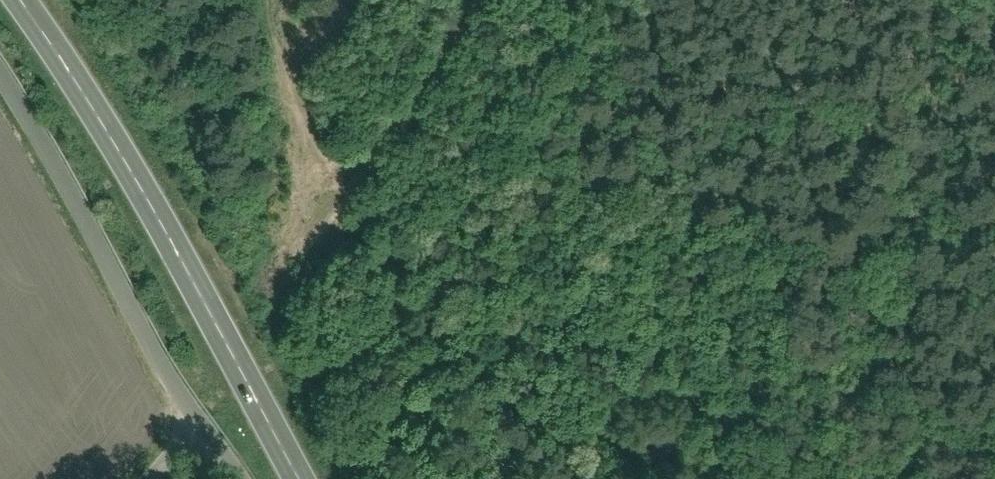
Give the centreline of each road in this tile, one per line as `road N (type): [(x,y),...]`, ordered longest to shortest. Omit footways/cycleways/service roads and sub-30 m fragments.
road 1 (primary): [(28,0),(153,203),(301,478)]
road 2 (residential): [(0,63),(123,289),(242,478)]

